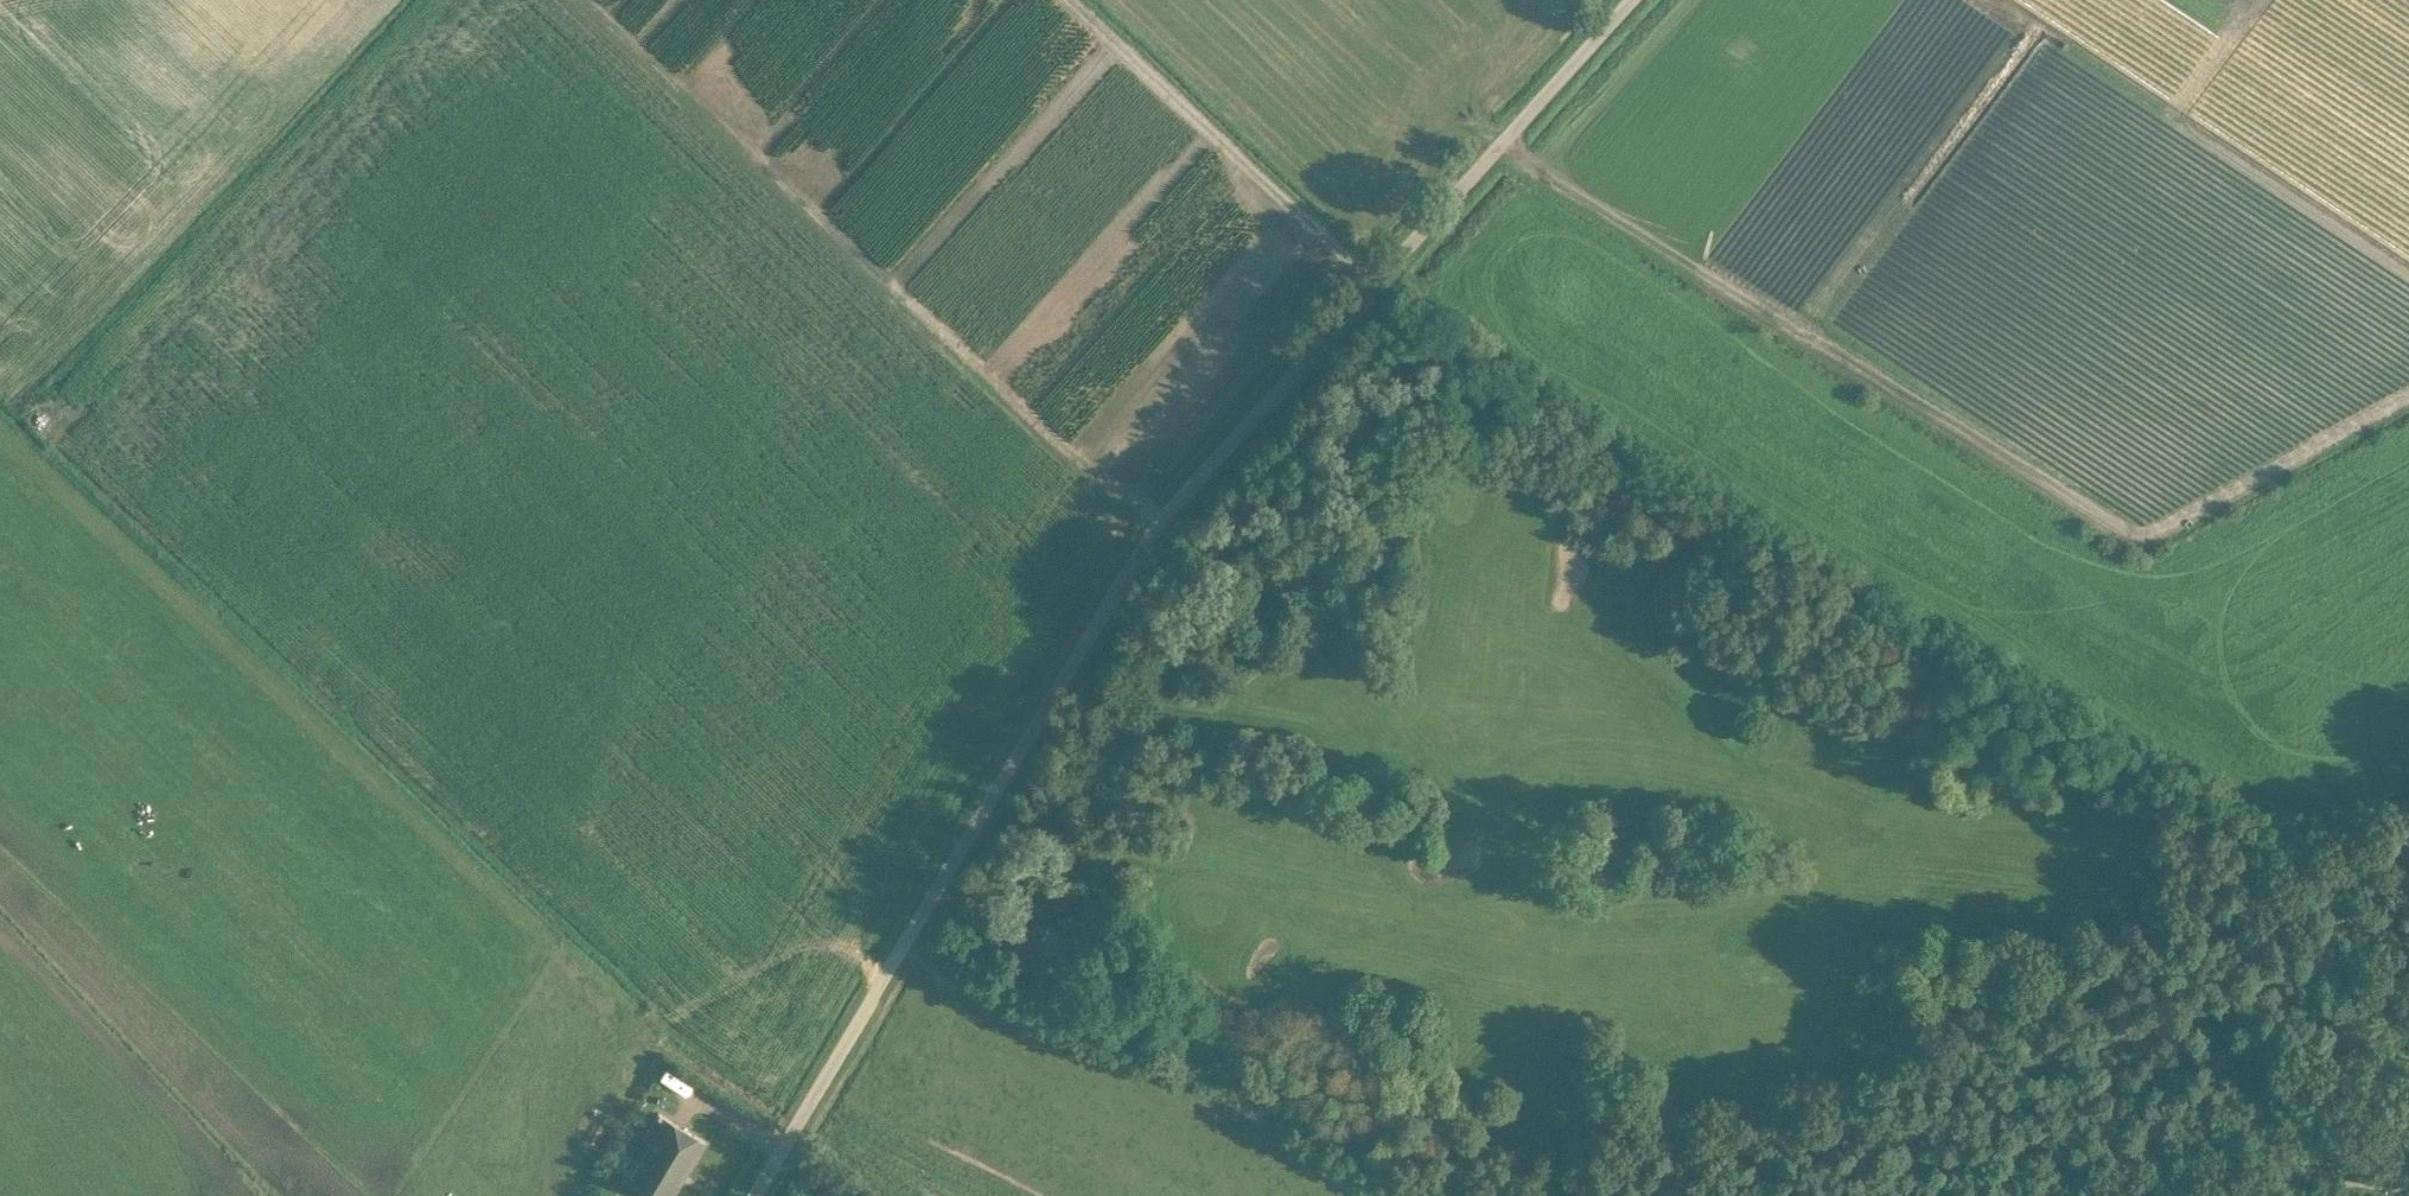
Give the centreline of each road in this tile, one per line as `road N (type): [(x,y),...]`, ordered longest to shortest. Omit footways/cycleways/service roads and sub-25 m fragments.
road 1 (unclassified): [(761,1195),(1172,525),(1639,0)]

